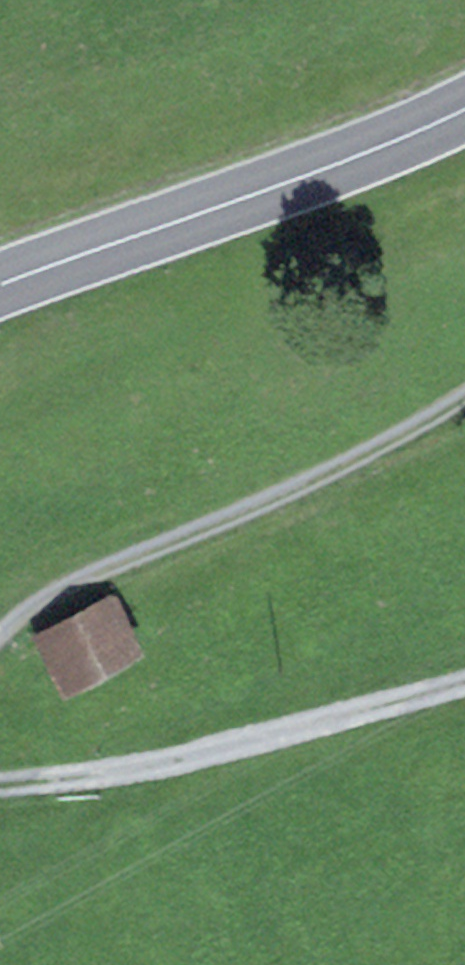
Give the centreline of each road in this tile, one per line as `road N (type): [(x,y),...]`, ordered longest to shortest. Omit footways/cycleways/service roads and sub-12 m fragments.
road 1 (track): [(0,638),(39,599),(395,431),(464,384)]
road 2 (secondary): [(464,112),(352,166),(0,296)]
road 3 (track): [(0,788),(242,753),(464,689)]

